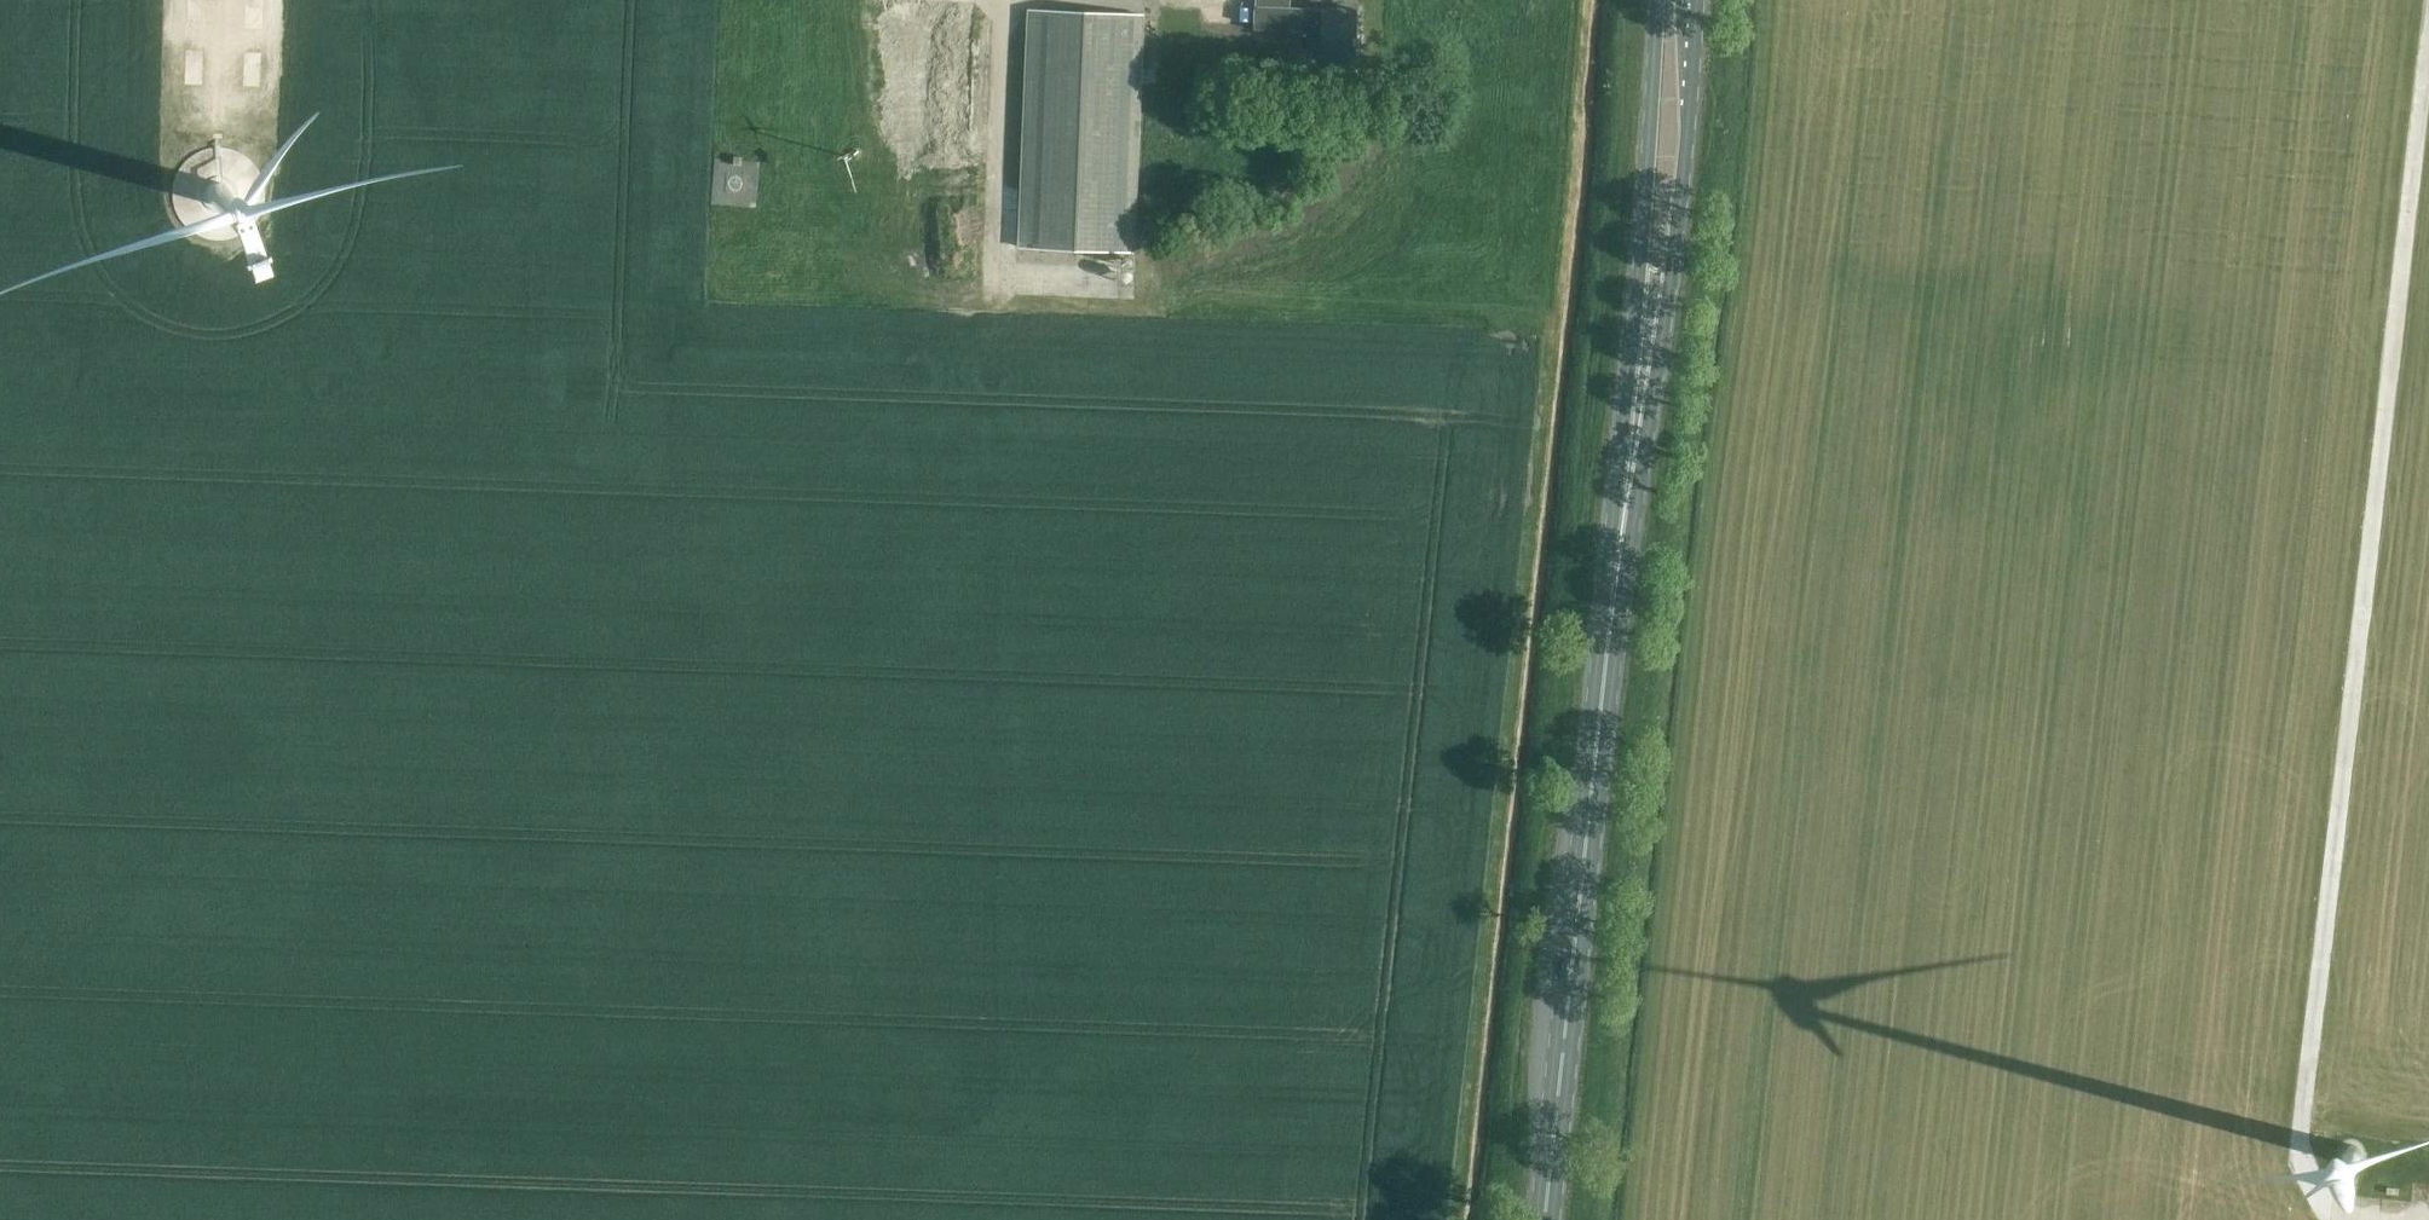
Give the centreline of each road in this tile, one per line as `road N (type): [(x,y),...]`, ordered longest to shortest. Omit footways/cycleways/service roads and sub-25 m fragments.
road 1 (primary): [(1544,1219),(1656,271),(1676,0)]

